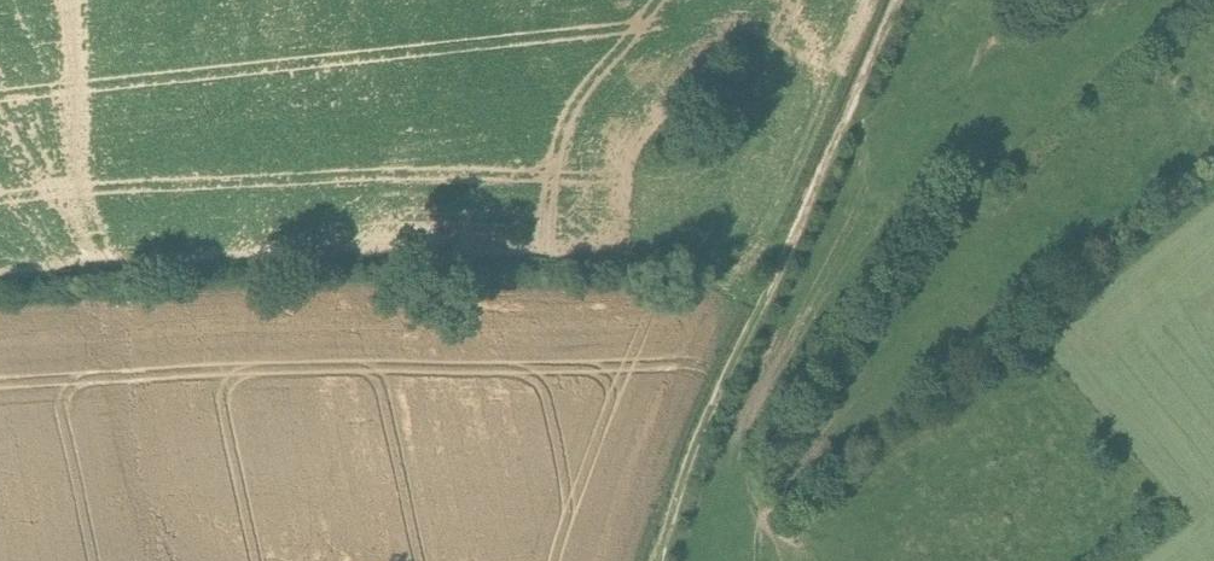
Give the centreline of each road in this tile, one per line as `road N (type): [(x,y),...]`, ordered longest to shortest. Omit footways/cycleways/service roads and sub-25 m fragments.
road 1 (track): [(897,0),(710,411),(659,560)]

